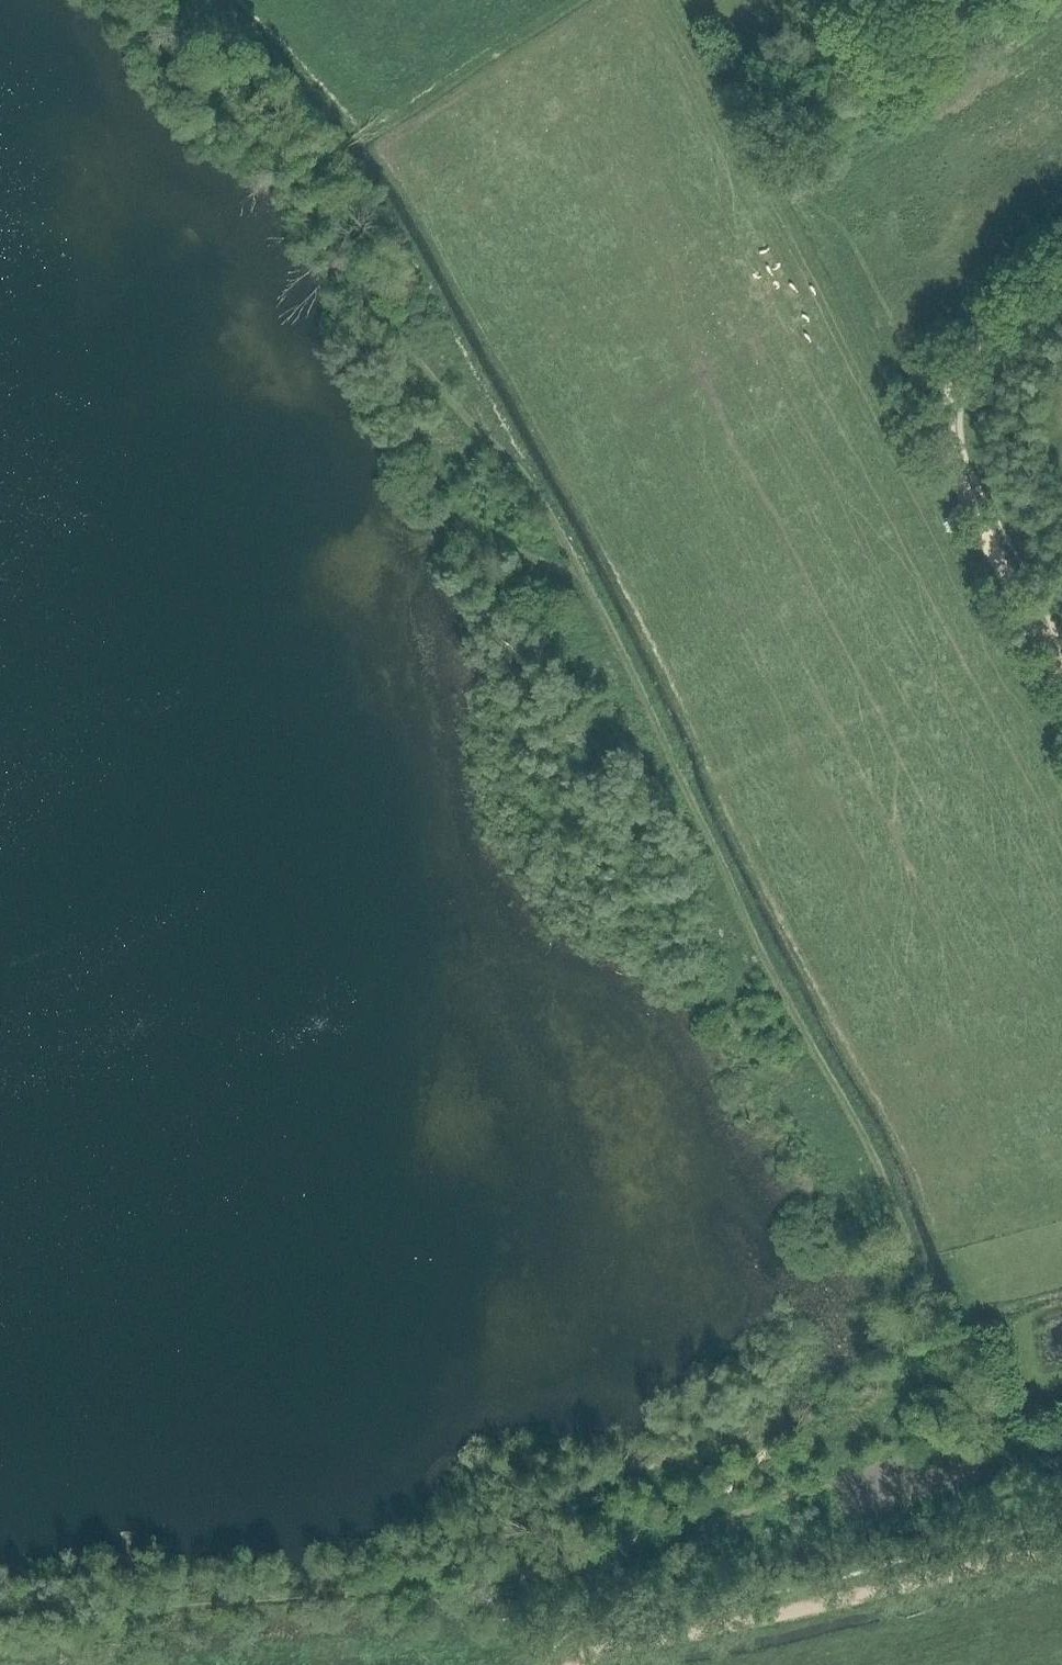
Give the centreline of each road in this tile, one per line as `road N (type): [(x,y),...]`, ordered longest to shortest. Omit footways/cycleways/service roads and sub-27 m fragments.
road 1 (track): [(1061,1461),(802,1508),(527,1577)]
road 2 (track): [(1061,1550),(620,1647),(578,1664)]
road 3 (track): [(1061,272),(961,375),(948,401),(948,440),(957,476),(1061,674)]

